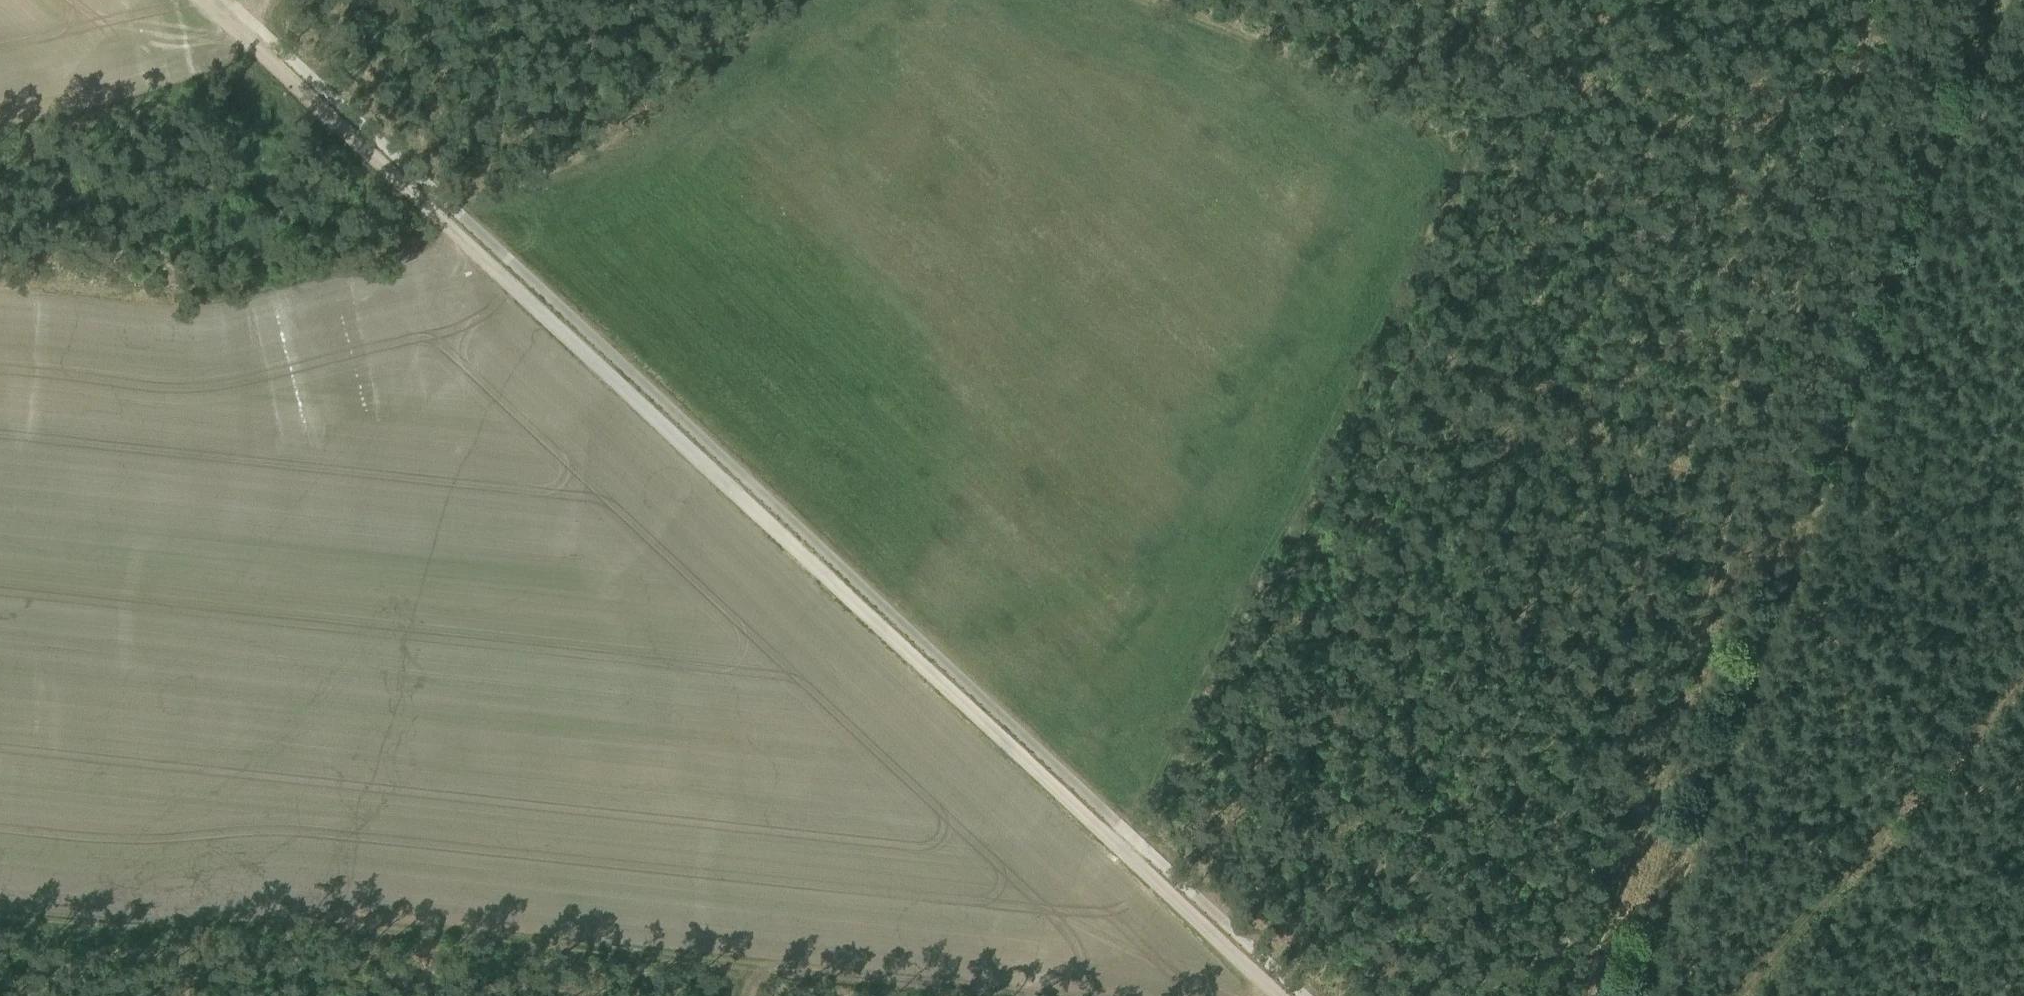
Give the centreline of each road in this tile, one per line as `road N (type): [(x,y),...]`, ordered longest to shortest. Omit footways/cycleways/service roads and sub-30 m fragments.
road 1 (track): [(207,0),(1281,995)]
road 2 (track): [(1638,995),(1970,58)]
road 3 (track): [(2023,685),(1740,995)]
road 4 (track): [(1590,995),(1625,878)]

